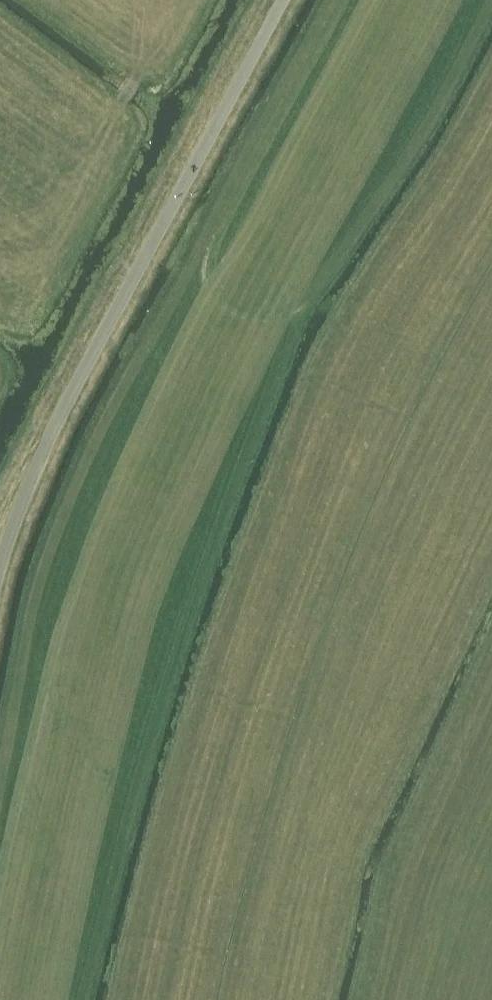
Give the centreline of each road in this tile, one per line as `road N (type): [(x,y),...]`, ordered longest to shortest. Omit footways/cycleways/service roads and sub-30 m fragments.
road 1 (track): [(0,566),(73,391),(282,0)]

